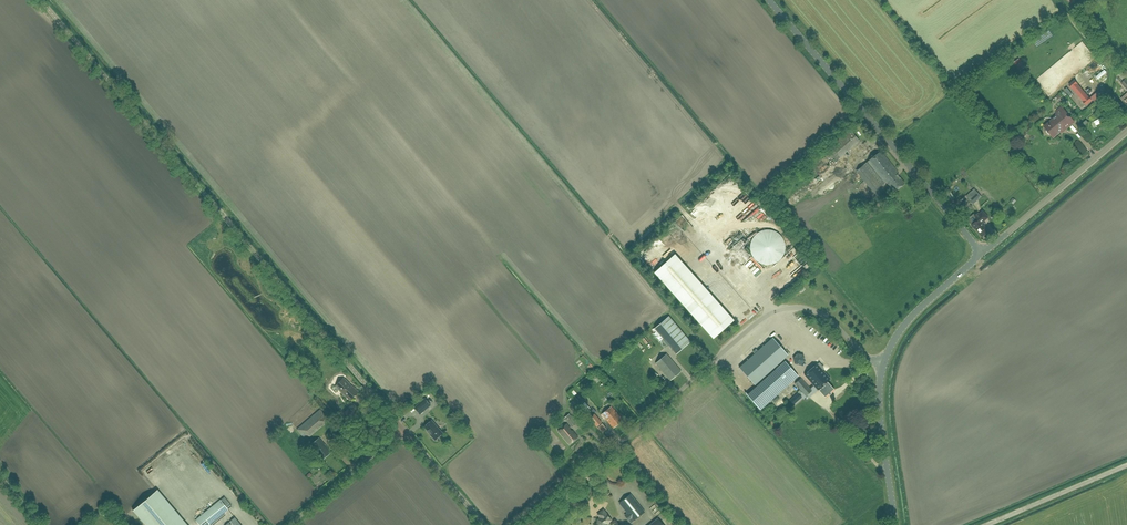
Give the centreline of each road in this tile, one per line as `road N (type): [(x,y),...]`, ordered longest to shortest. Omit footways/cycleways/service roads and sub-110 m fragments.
road 1 (unclassified): [(403,430),(40,0)]
road 2 (unclassified): [(529,524),(769,317),(808,312),(884,367)]
road 3 (tertiary): [(973,250),(768,0)]
road 4 (tertiary): [(973,250),(1001,238),(1126,132)]
road 5 (tertiary): [(895,524),(881,432),(884,367)]
road 6 (tertiary): [(884,367),(900,333),(973,250)]
road 7 (unclassified): [(289,524),(403,430)]
road 8 (unclassified): [(484,524),(403,430)]

